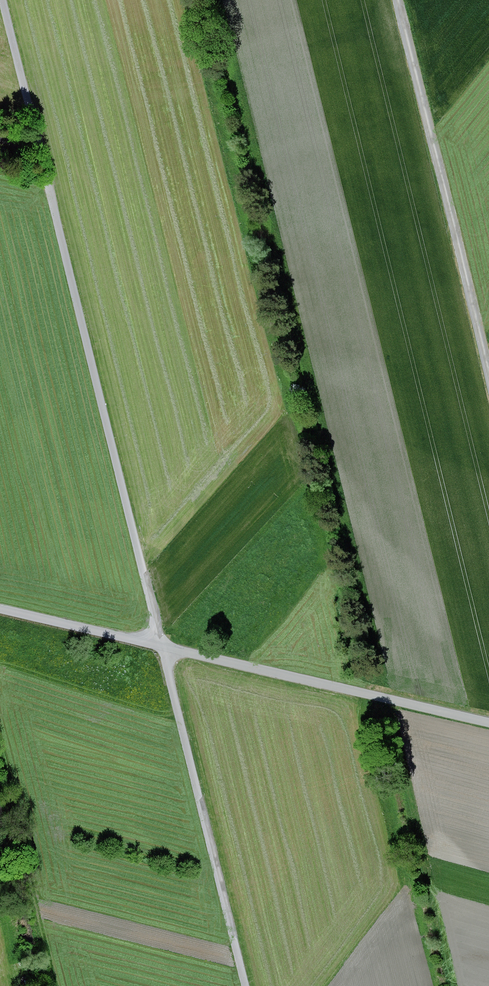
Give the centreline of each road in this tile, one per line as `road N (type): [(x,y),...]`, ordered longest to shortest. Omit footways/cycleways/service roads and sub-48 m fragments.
road 1 (unclassified): [(163,646),(5,0)]
road 2 (track): [(488,370),(399,0)]
road 3 (track): [(163,646),(245,985)]
road 4 (unclassified): [(163,646),(488,722)]
road 5 (unclassified): [(0,611),(163,646)]

